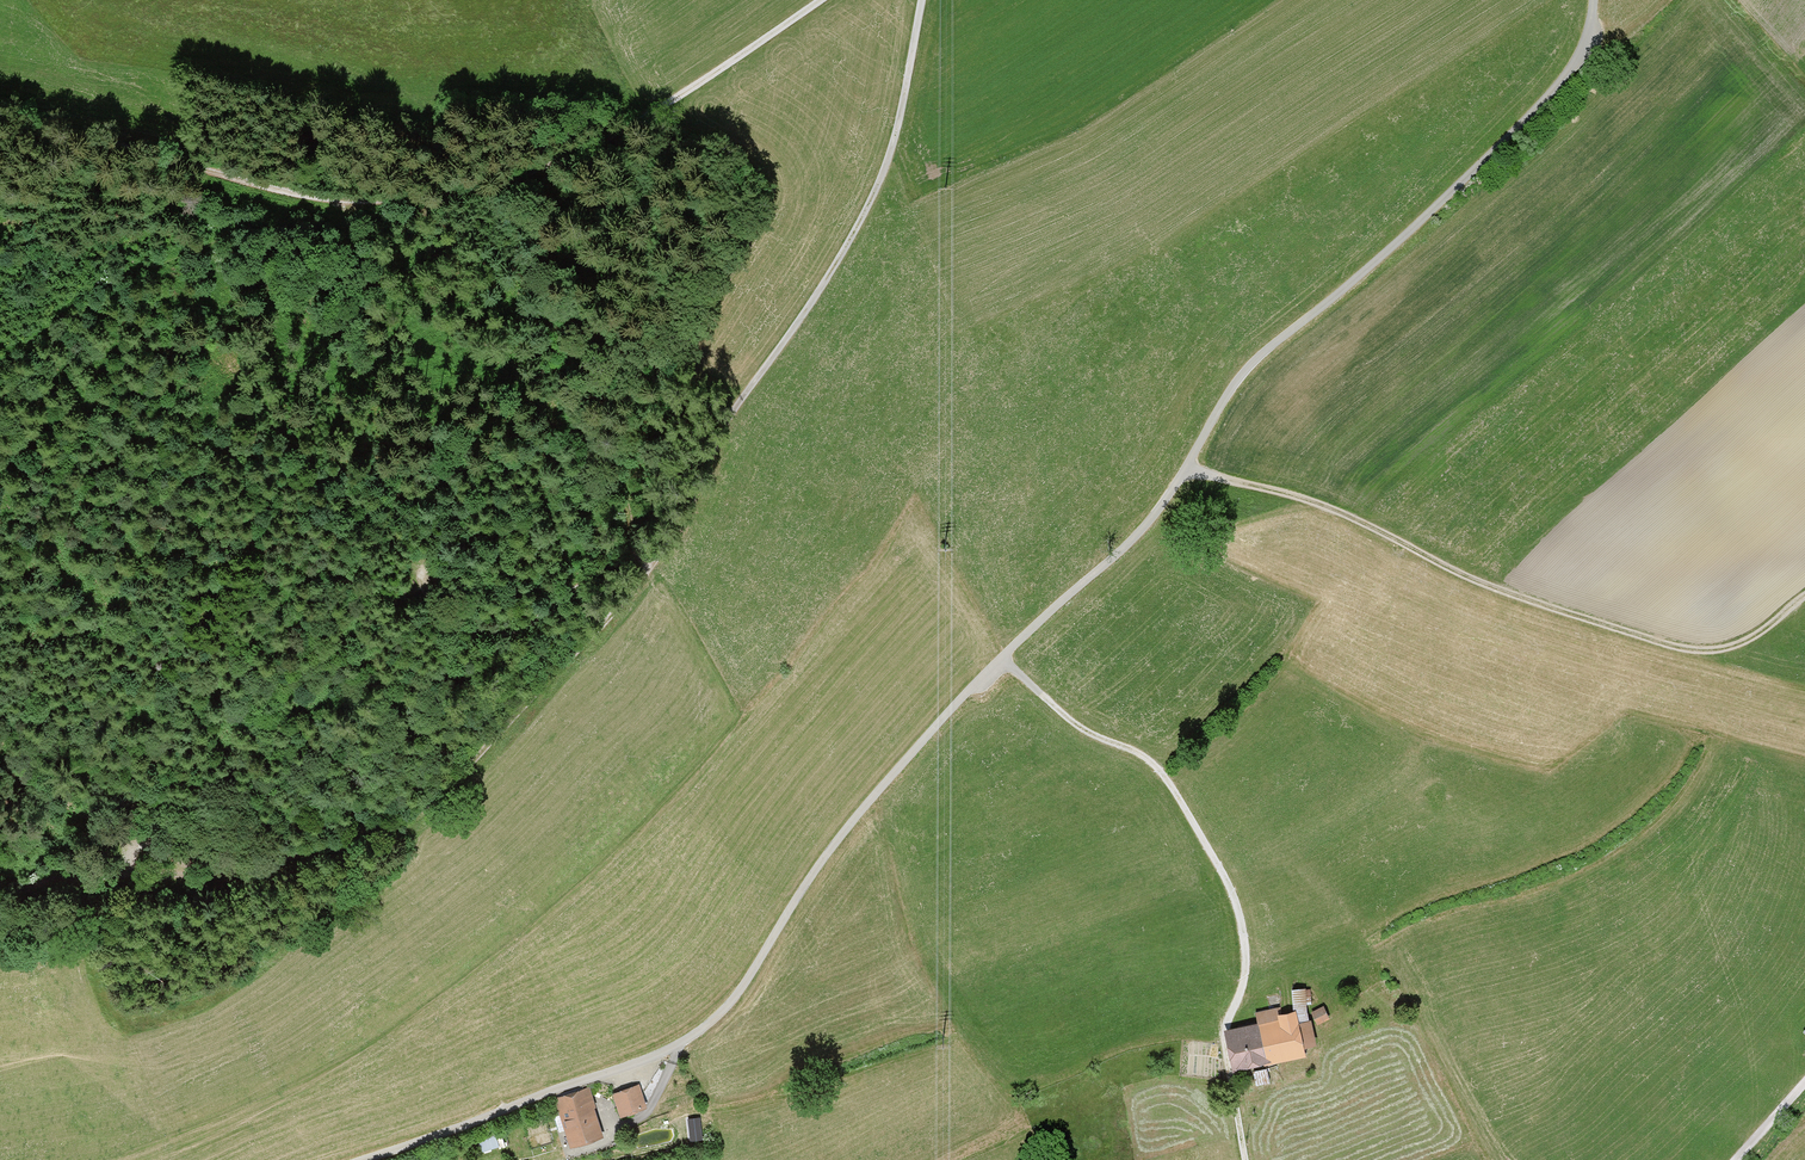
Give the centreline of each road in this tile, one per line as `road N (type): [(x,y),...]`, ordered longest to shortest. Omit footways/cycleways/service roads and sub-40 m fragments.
road 1 (track): [(923,0),(891,161),(870,205),(802,320),(733,412),(685,517),(632,593),(448,787),(402,821),(320,849),(213,873),(60,878),(0,898)]
road 2 (track): [(1594,0),(1590,39),(1575,67),(1413,228),(1257,359),(1138,534),(1002,658)]
road 3 (track): [(819,0),(607,139),(493,187),(433,197),(335,200),(267,188),(0,112)]
road 4 (track): [(364,1159),(627,1066),(701,1032),(742,989),(848,829),(1002,658)]
road 5 (track): [(1804,597),(1736,646),(1695,649),(1479,579),(1318,501),(1187,469)]
road 6 (track): [(1002,658),(1081,728),(1153,764),(1221,871),(1246,948),(1245,983),(1226,1025),(1246,1159)]
road 7 (track): [(641,558),(627,492),(599,442),(602,379),(534,210),(527,172)]
road 8 (track): [(425,566),(429,598),(456,627),(501,632),(530,624),(620,566),(641,558),(655,563)]
road 9 (track): [(124,877),(133,837),(0,767)]

